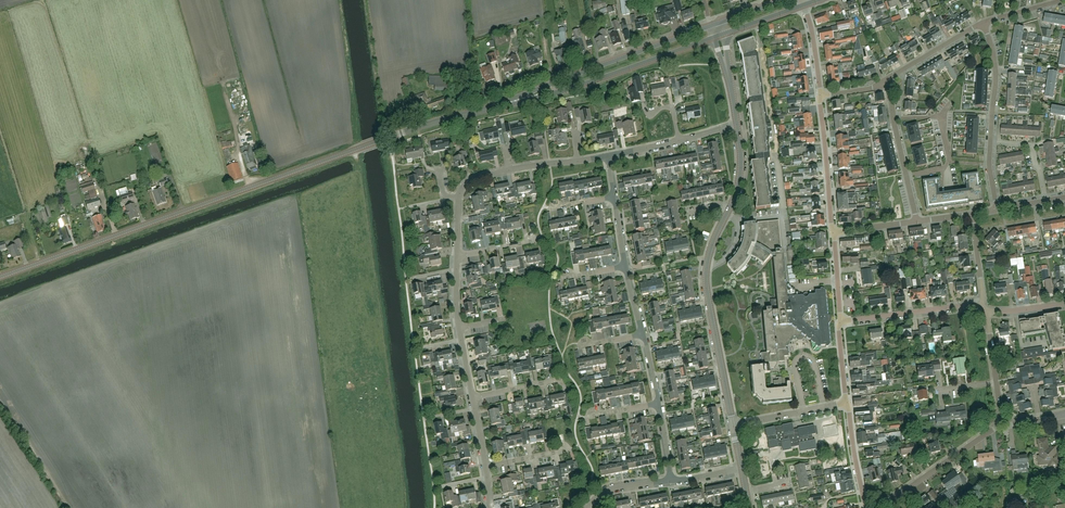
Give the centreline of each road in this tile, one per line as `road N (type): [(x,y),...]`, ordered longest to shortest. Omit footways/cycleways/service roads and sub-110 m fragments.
road 1 (unclassified): [(0,278),(488,109)]
road 2 (tertiary): [(733,426),(707,273),(739,183),(737,125)]
road 3 (unclassified): [(556,92),(717,36)]
road 4 (unclassified): [(712,26),(553,82)]
road 5 (residential): [(880,507),(1002,425)]
road 6 (residential): [(840,322),(983,310)]
road 7 (residential): [(894,118),(940,117),(949,156),(945,168),(906,175)]
road 8 (residential): [(833,233),(820,96)]
road 9 (residential): [(990,141),(996,69),(984,23)]

